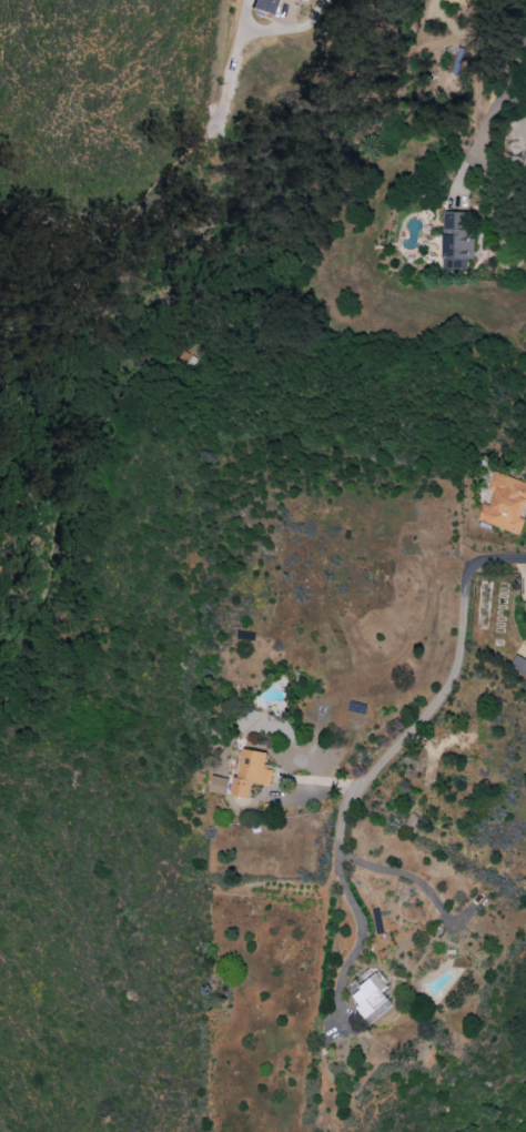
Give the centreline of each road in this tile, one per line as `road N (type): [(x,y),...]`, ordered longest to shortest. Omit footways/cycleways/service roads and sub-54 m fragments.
road 1 (residential): [(343,1005),(363,944),(340,867),(343,830),(374,775),(447,698),(466,635),(469,578),(483,564),(525,564)]
road 2 (residential): [(525,31),(469,151),(525,225)]

